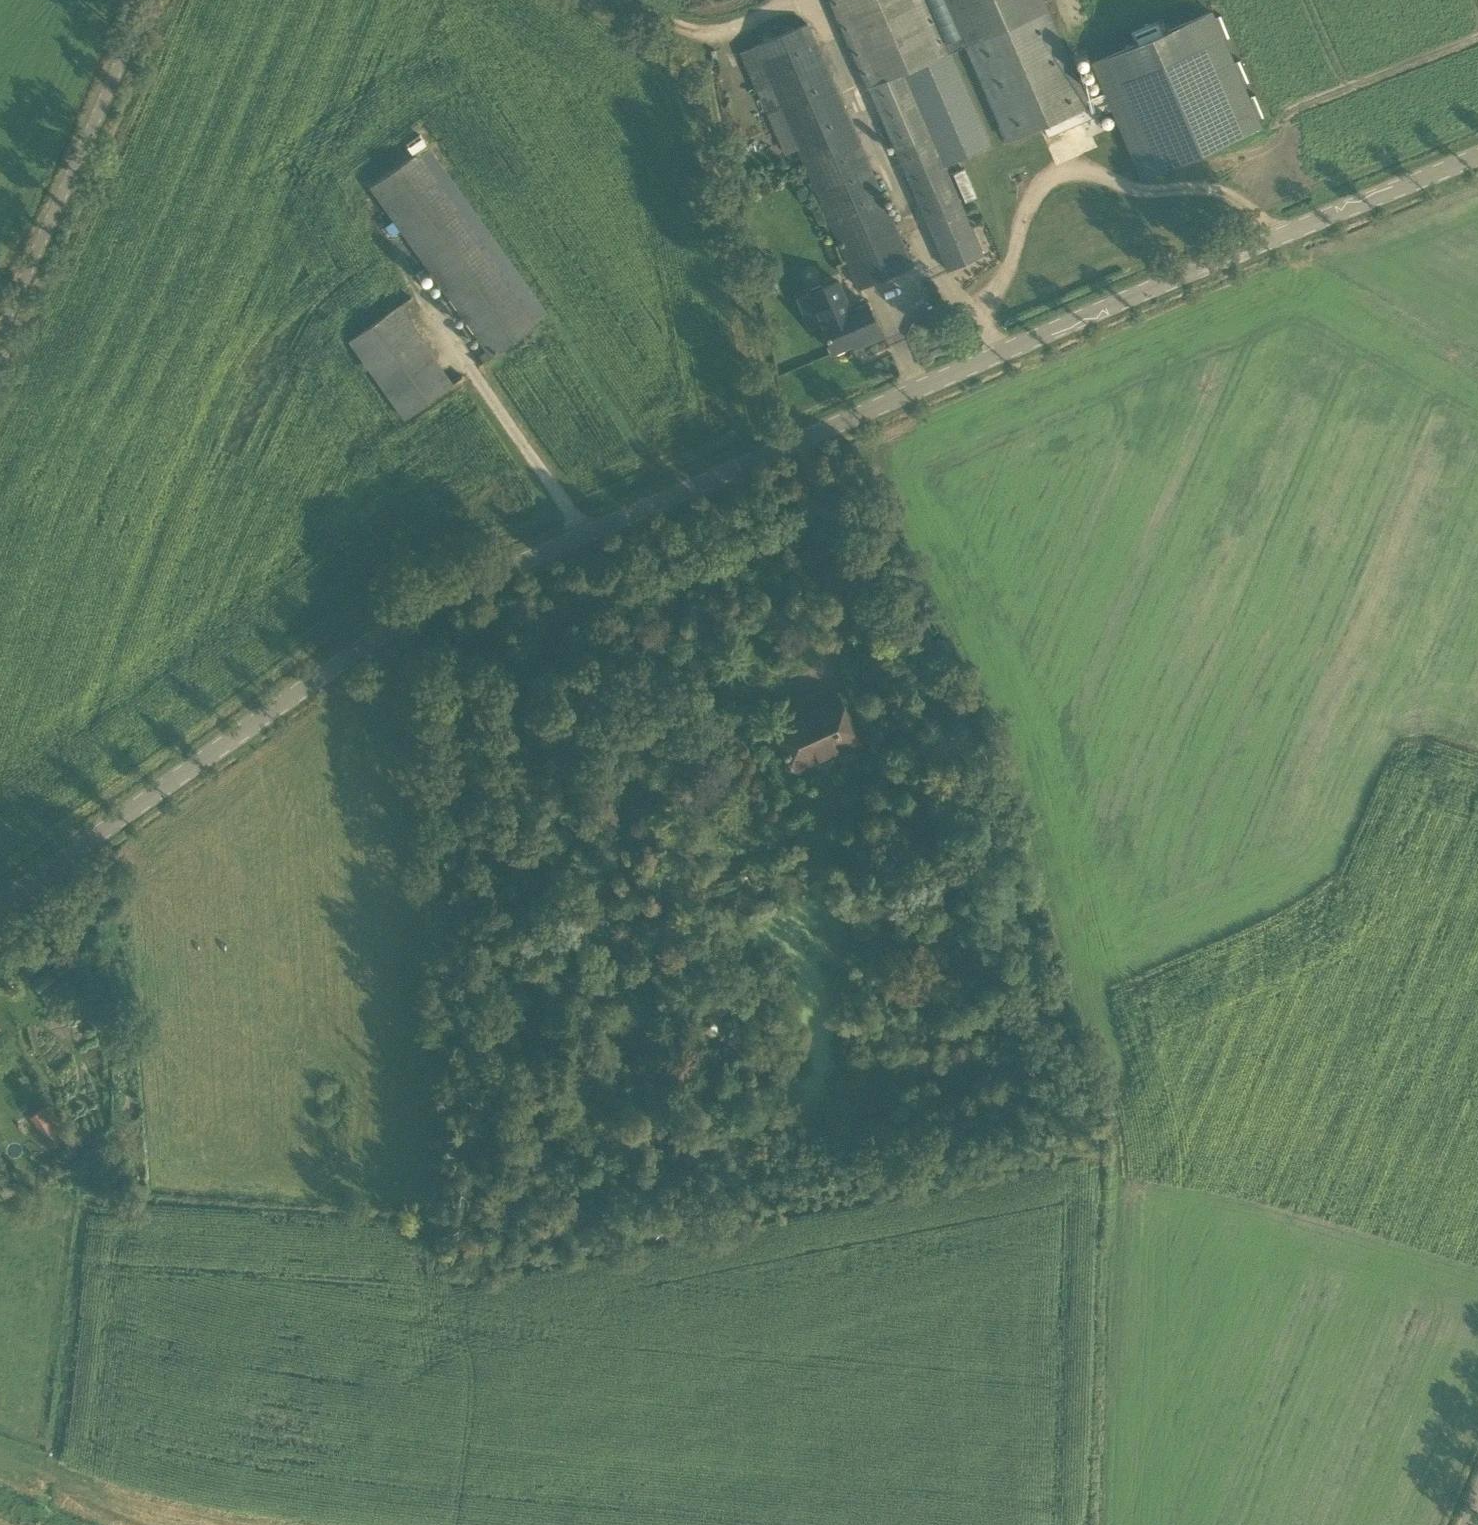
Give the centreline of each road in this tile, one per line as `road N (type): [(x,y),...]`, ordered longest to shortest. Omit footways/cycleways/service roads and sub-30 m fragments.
road 1 (tertiary): [(0,907),(350,655),(476,583),(1165,282),(1477,155)]
road 2 (unclassified): [(0,325),(147,0)]
road 3 (track): [(0,1459),(111,1524)]

